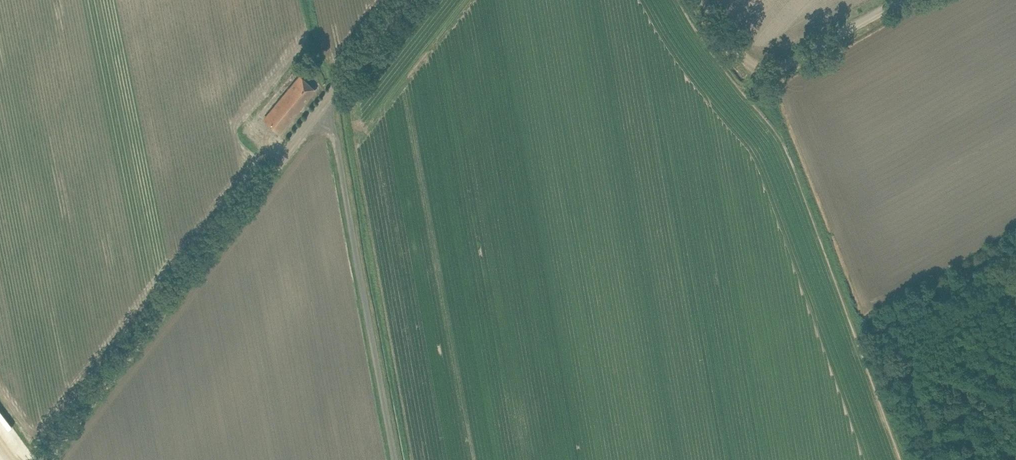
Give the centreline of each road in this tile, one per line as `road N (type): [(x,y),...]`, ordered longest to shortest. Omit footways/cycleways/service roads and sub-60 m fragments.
road 1 (track): [(41,459),(408,0)]
road 2 (track): [(396,459),(328,102)]
road 3 (track): [(901,0),(789,66),(762,70),(743,58),(703,0)]

